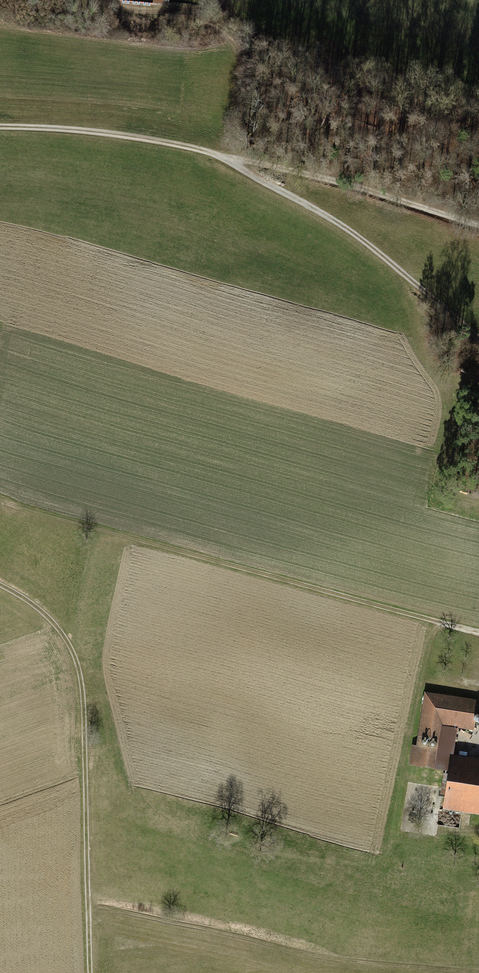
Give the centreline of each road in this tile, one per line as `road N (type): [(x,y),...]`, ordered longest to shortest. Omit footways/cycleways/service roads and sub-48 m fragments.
road 1 (track): [(0,128),(131,137),(220,157),(358,237),(478,338)]
road 2 (track): [(478,633),(0,499)]
road 3 (track): [(478,226),(340,183),(228,161),(241,97),(239,52),(186,12)]
road 4 (track): [(91,972),(81,679),(73,648),(48,616),(0,583)]
road 5 (track): [(90,902),(348,960),(478,969)]
road 6 (track): [(82,0),(150,13),(224,0)]

